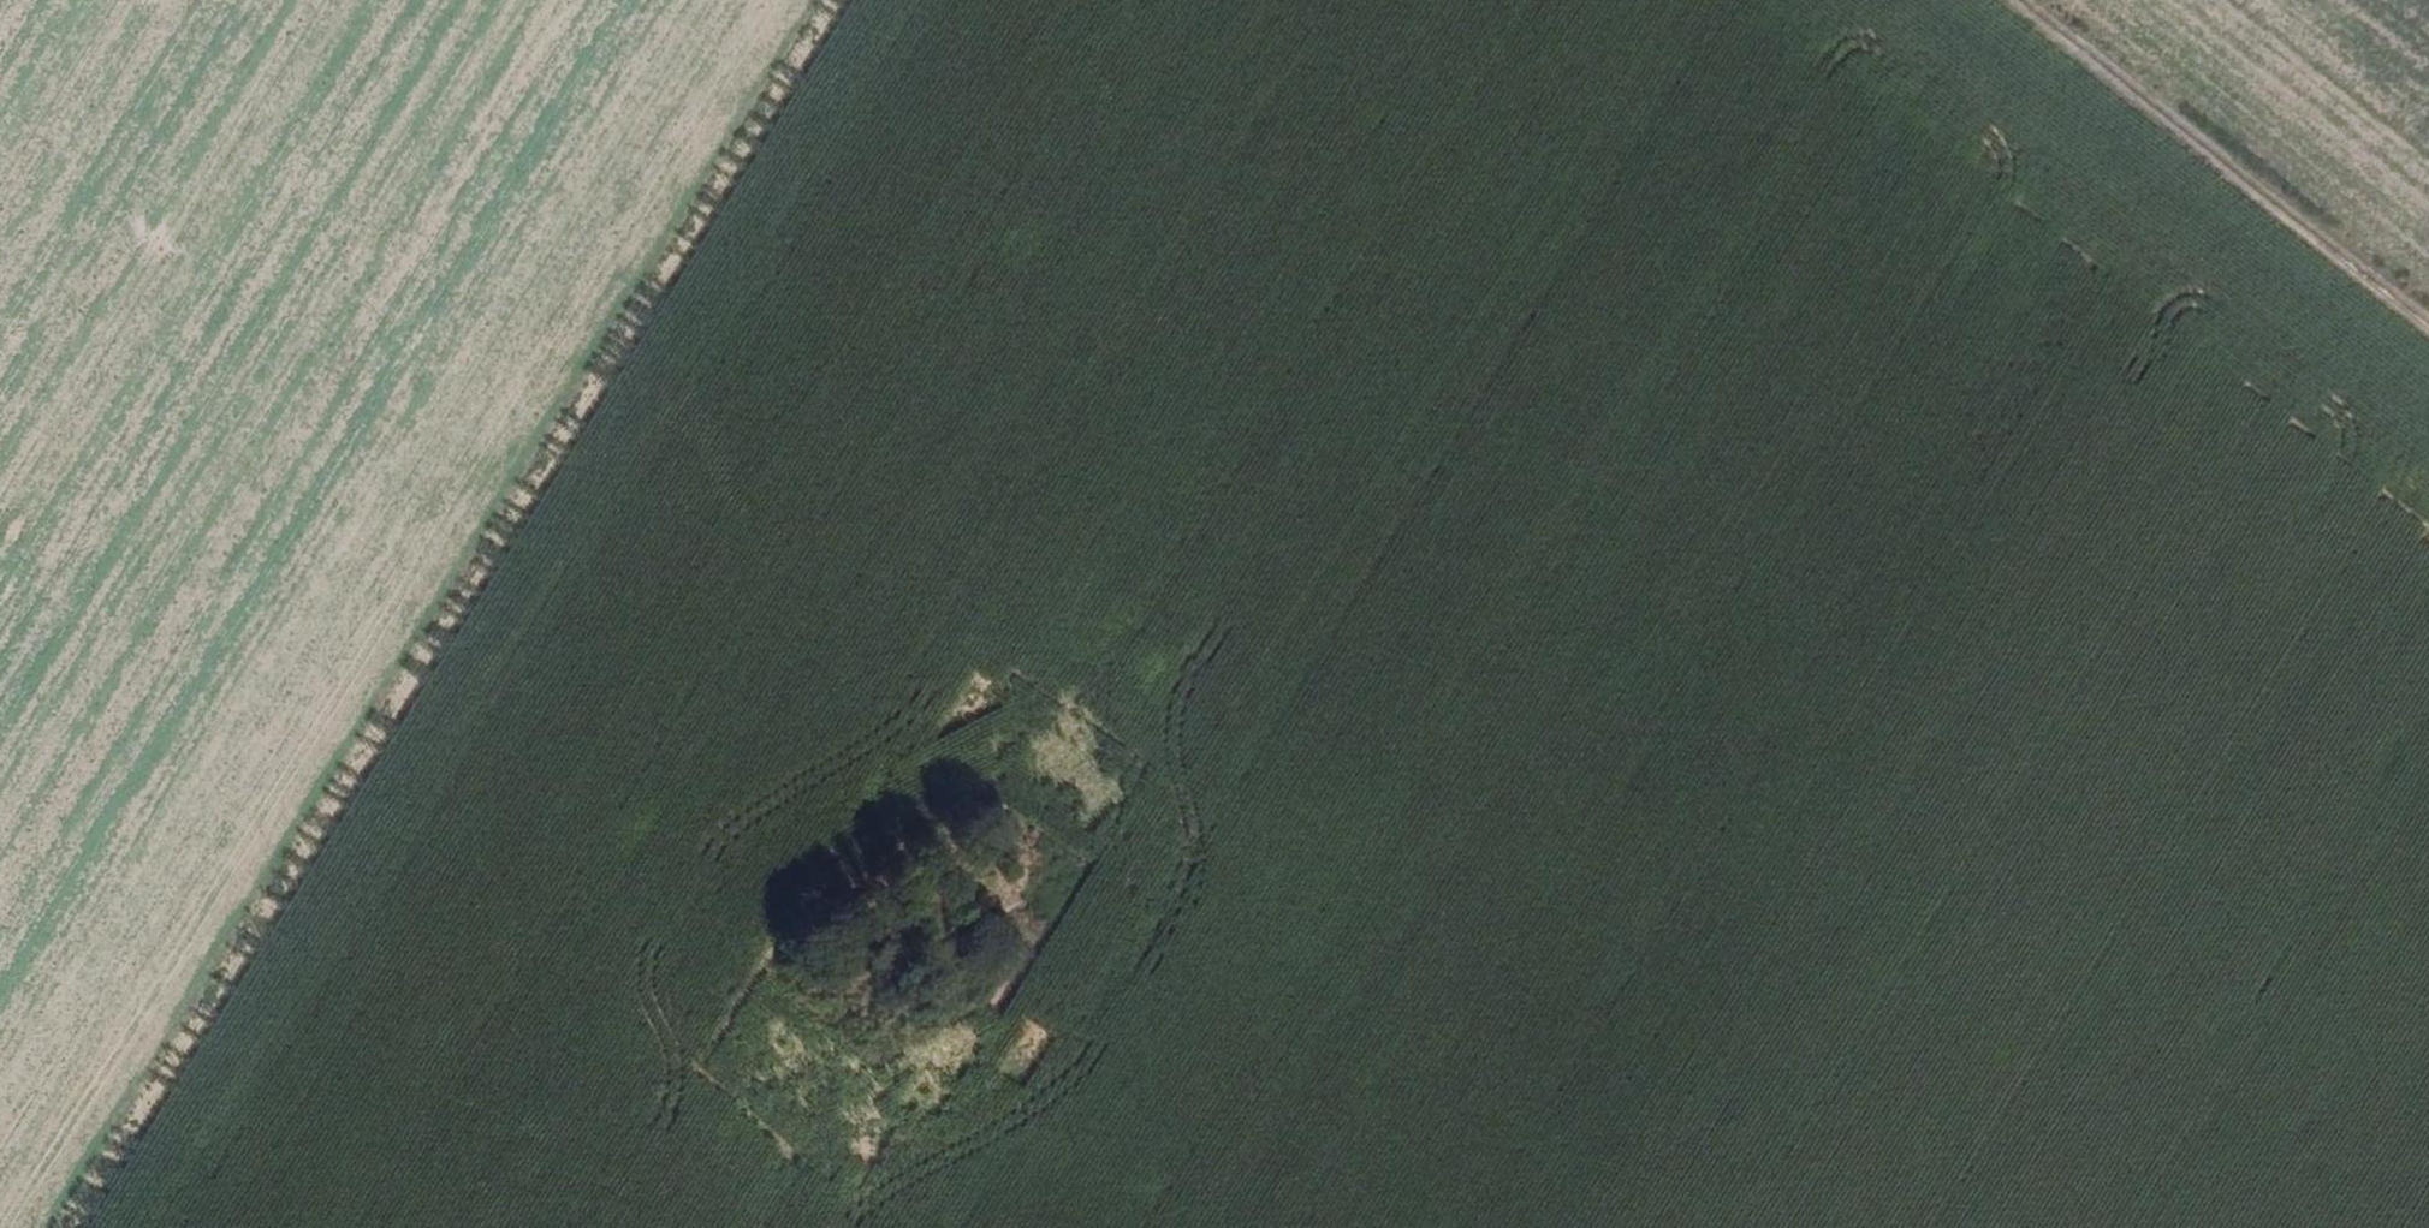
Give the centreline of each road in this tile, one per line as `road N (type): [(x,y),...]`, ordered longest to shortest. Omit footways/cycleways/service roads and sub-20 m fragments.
road 1 (track): [(2428,323),(2018,0)]

